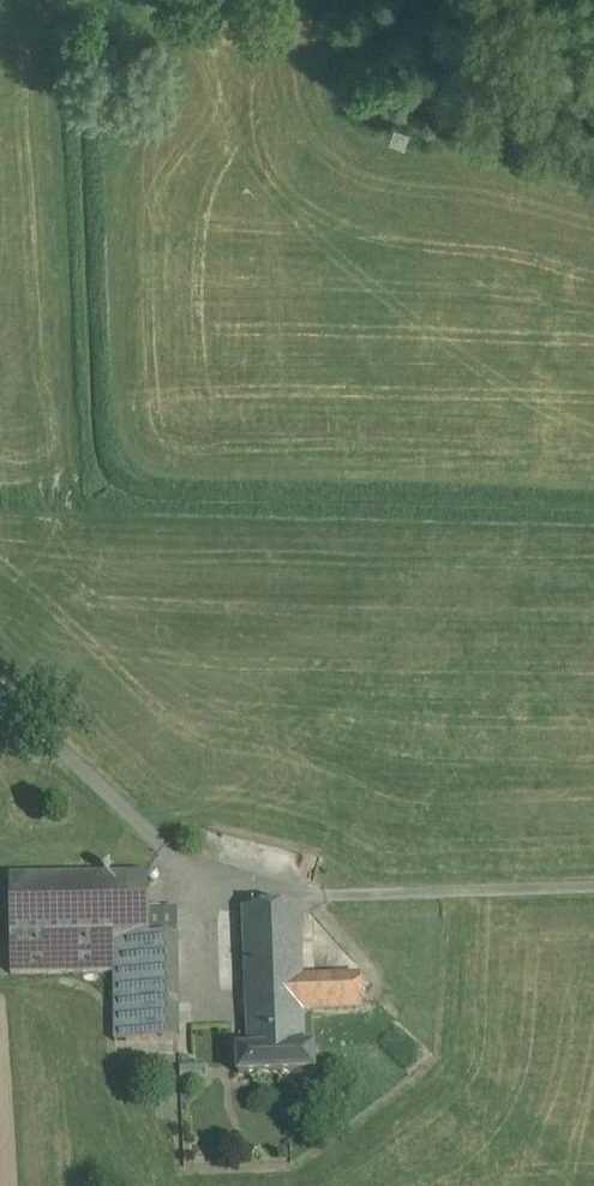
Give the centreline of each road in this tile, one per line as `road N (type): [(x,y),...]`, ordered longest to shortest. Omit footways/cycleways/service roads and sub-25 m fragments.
road 1 (track): [(593,886),(314,894)]

